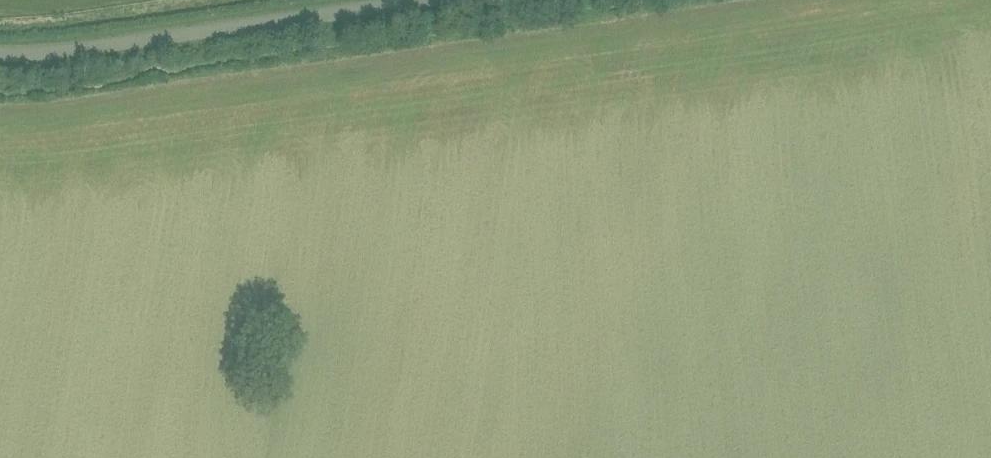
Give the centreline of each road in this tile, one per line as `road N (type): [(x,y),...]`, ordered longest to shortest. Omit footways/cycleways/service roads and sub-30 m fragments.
road 1 (unclassified): [(424,0),(0,55)]

